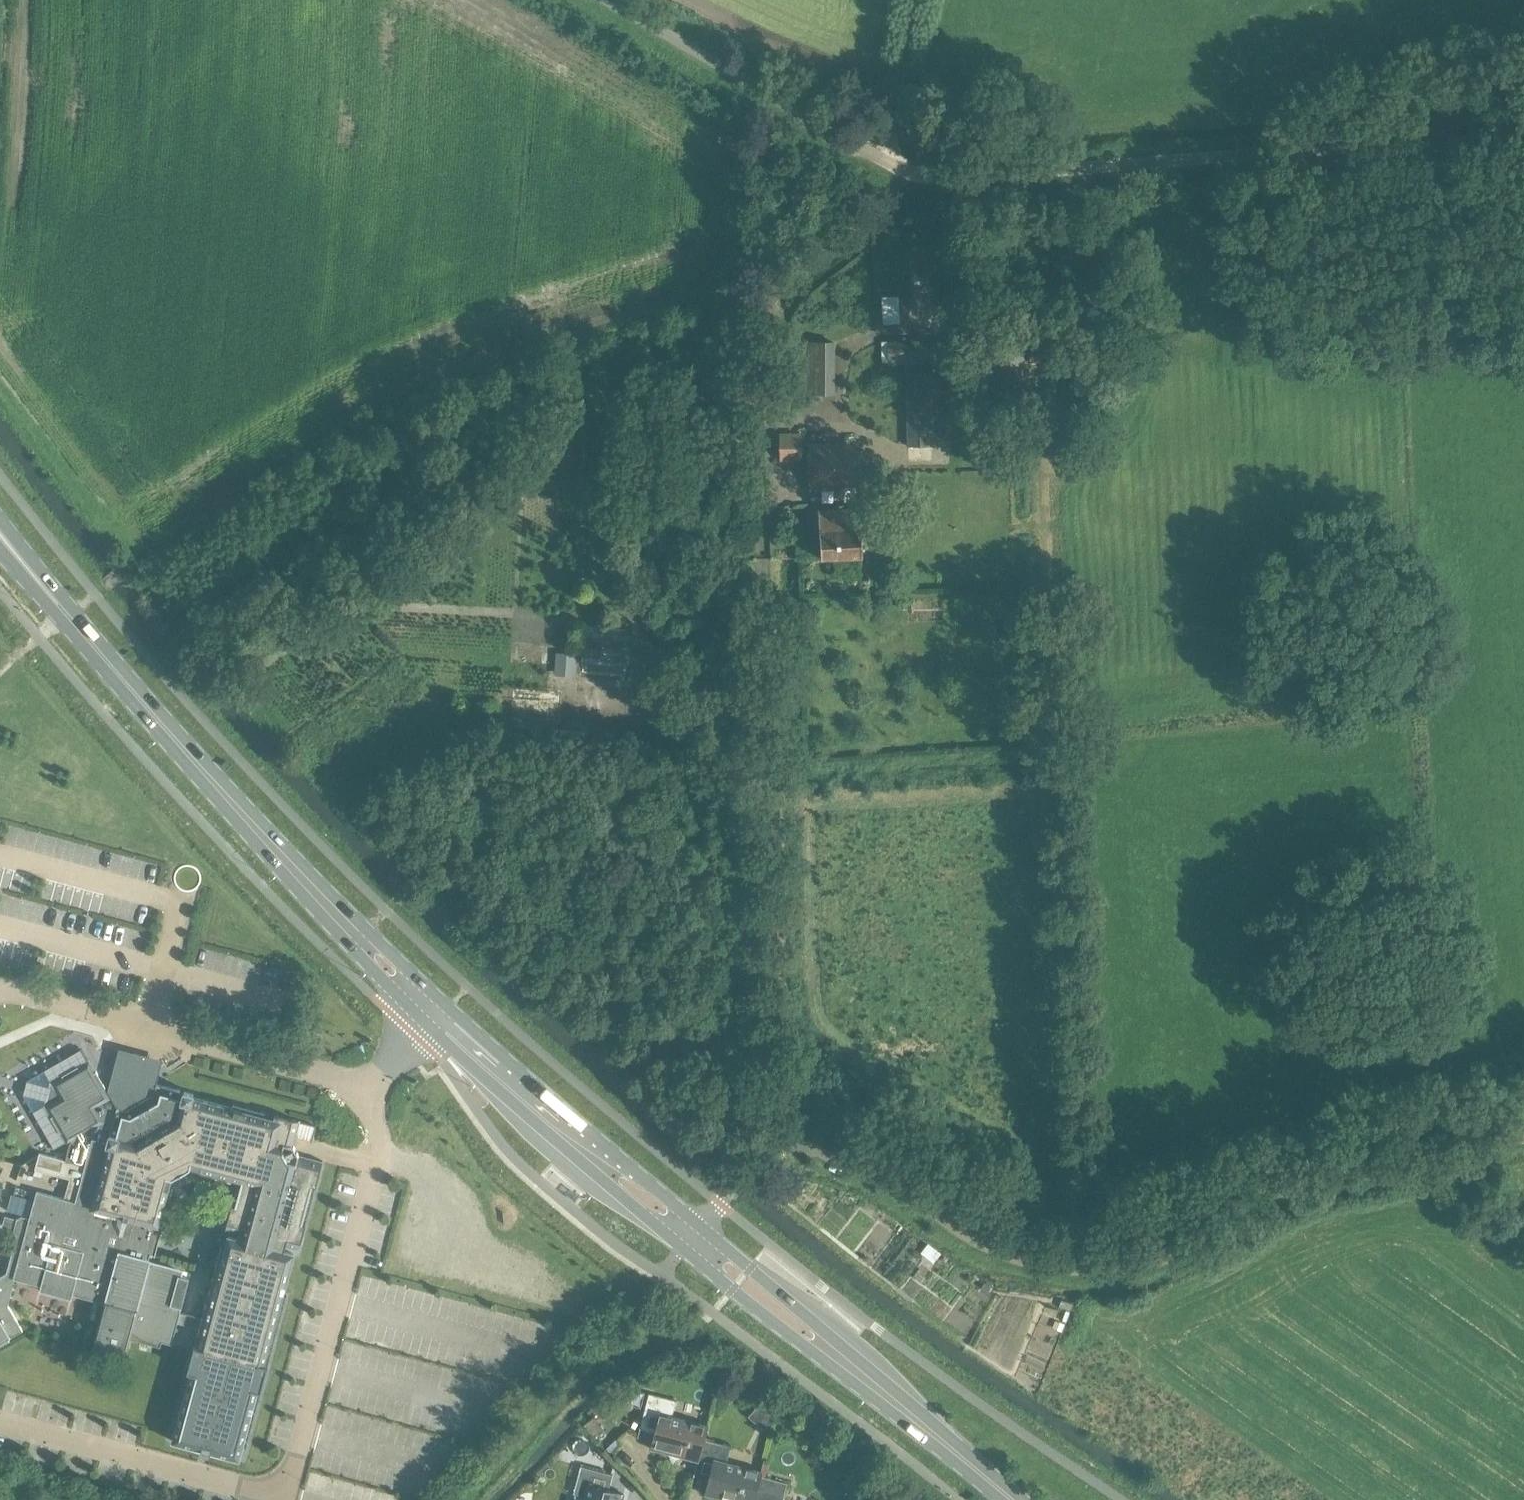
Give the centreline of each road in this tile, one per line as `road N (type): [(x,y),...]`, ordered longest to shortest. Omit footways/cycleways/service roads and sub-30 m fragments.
road 1 (unclassified): [(608,0),(909,172),(1523,133)]
road 2 (unclassified): [(694,1235),(759,1154),(787,1144),(885,1181),(1011,1258),(1055,1270),(1125,1272),(1190,1252),(1327,1180),(1523,1139)]
road 3 (primary): [(694,1235),(439,1017),(252,824),(67,614)]
road 4 (primary): [(1003,1499),(694,1235)]

